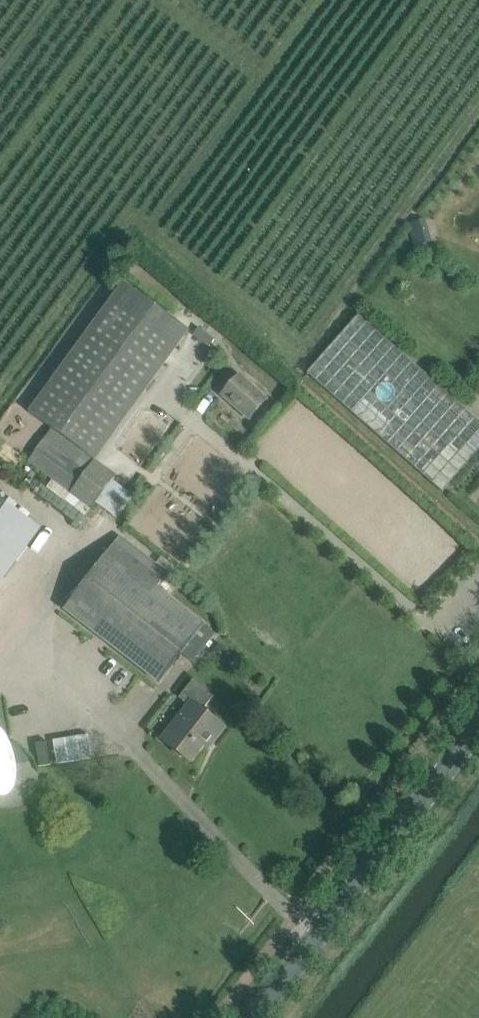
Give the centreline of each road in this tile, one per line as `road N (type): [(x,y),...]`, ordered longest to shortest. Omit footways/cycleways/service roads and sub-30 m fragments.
road 1 (secondary): [(246,1017),(478,710)]

